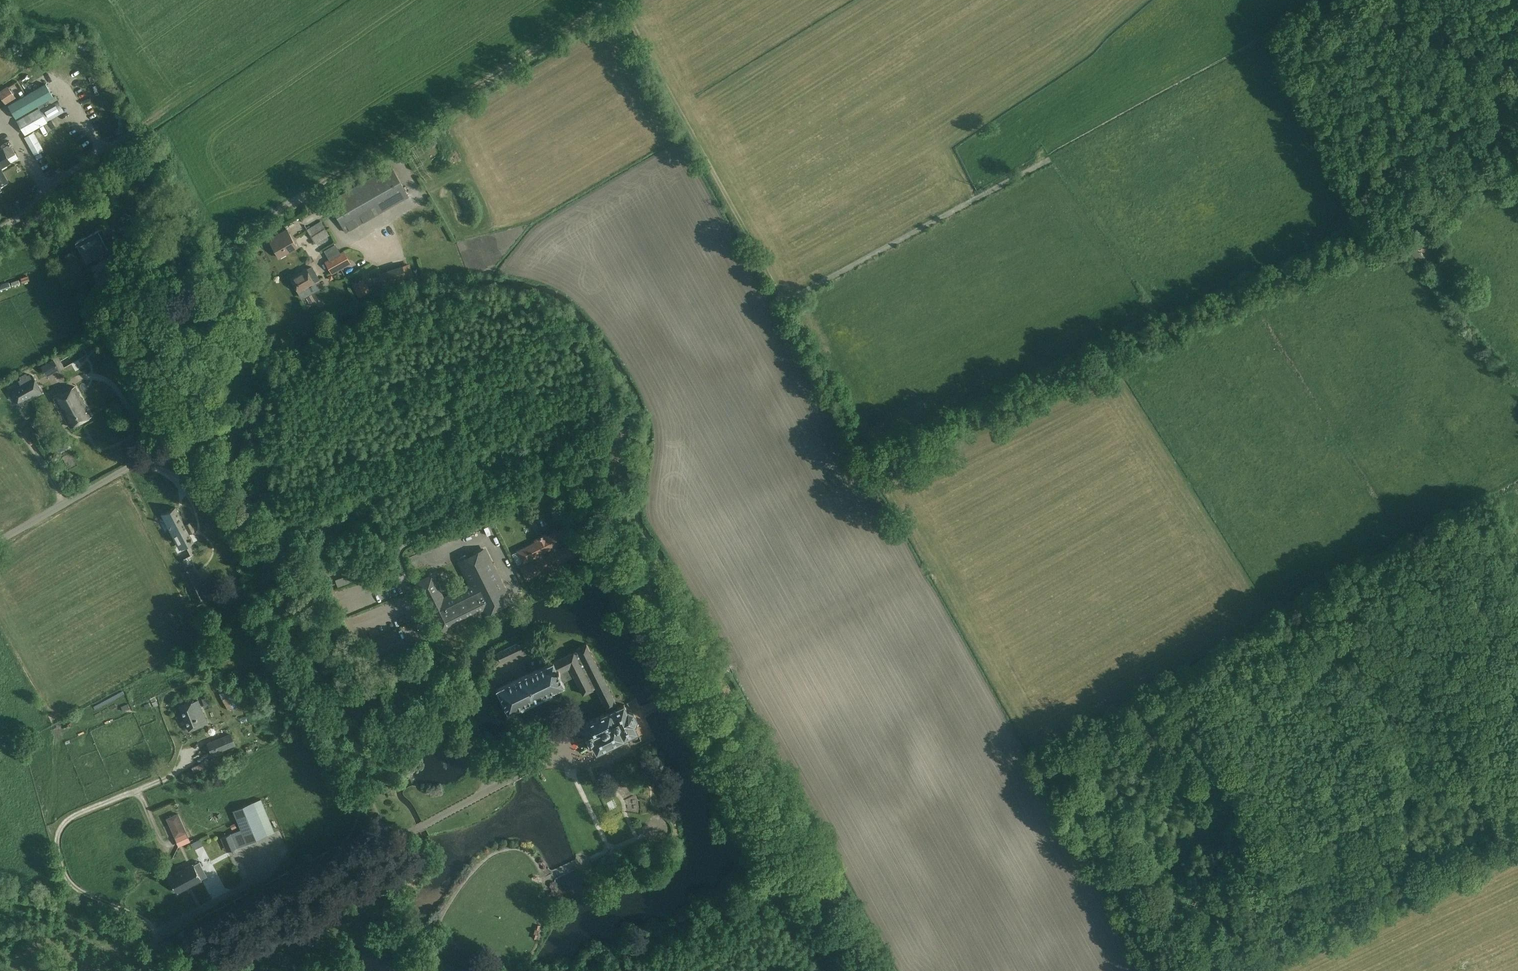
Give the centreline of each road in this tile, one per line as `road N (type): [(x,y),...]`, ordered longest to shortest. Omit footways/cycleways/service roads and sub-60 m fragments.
road 1 (track): [(610,1),(863,441),(889,455),(1430,204)]
road 2 (unclassified): [(158,964),(396,840),(285,642),(189,430)]
road 3 (track): [(1179,970),(1197,929),(1251,871),(1442,777),(1480,749)]
road 4 (track): [(1199,970),(1517,816)]
road 5 (unclassified): [(158,964),(147,921),(70,881),(58,838),(66,820),(184,768),(195,748)]
road 6 (track): [(699,682),(858,970)]
road 7 (track): [(781,301),(1051,159)]
road 8 (track): [(1042,163),(1042,153),(1084,122),(1289,16)]
road 9 (track): [(1159,970),(1029,734)]
road 10 (track): [(1480,749),(1497,712),(1500,649),(1489,620),(1414,524)]
road 11 (unclassified): [(189,430),(0,538)]
road 12 (unclassified): [(189,430),(96,265)]
road 13 (track): [(699,682),(625,539)]
road 14 (unclassified): [(0,229),(41,196),(42,184),(2,116)]

